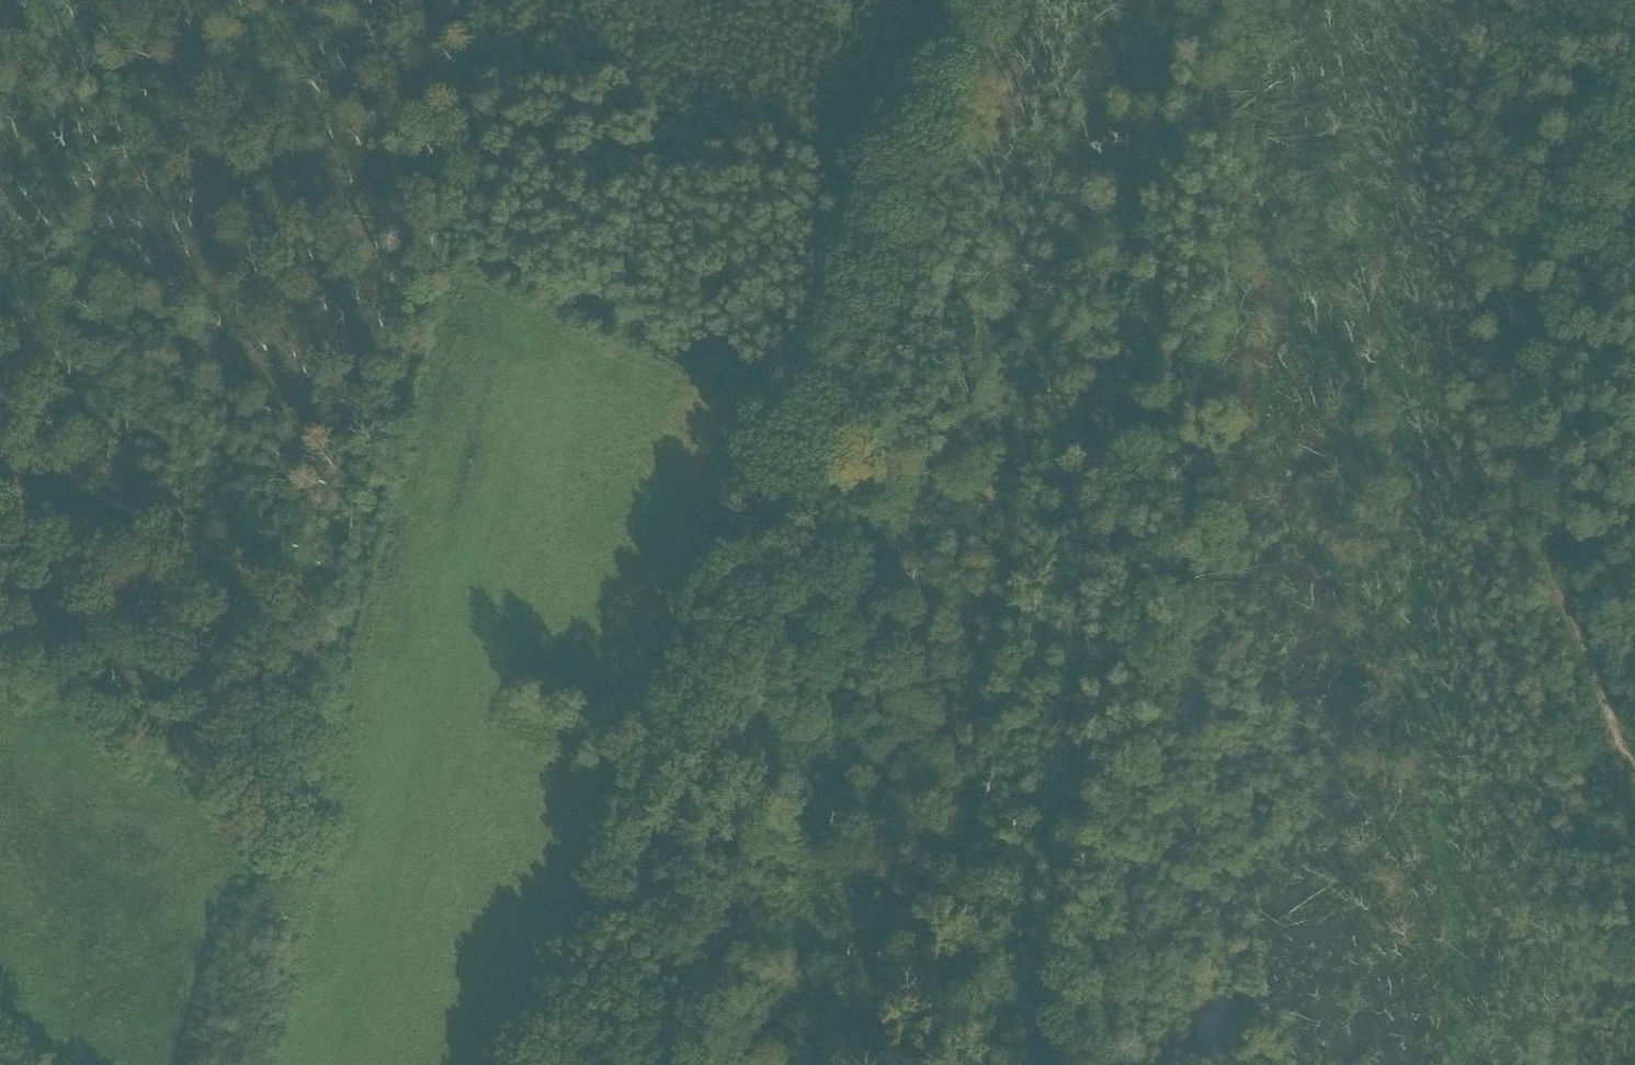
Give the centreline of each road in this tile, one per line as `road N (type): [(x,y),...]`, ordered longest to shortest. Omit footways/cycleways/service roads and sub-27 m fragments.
road 1 (track): [(1498,0),(1513,111),(1508,211),(1522,420),(1540,524),(1567,615),(1634,775)]

